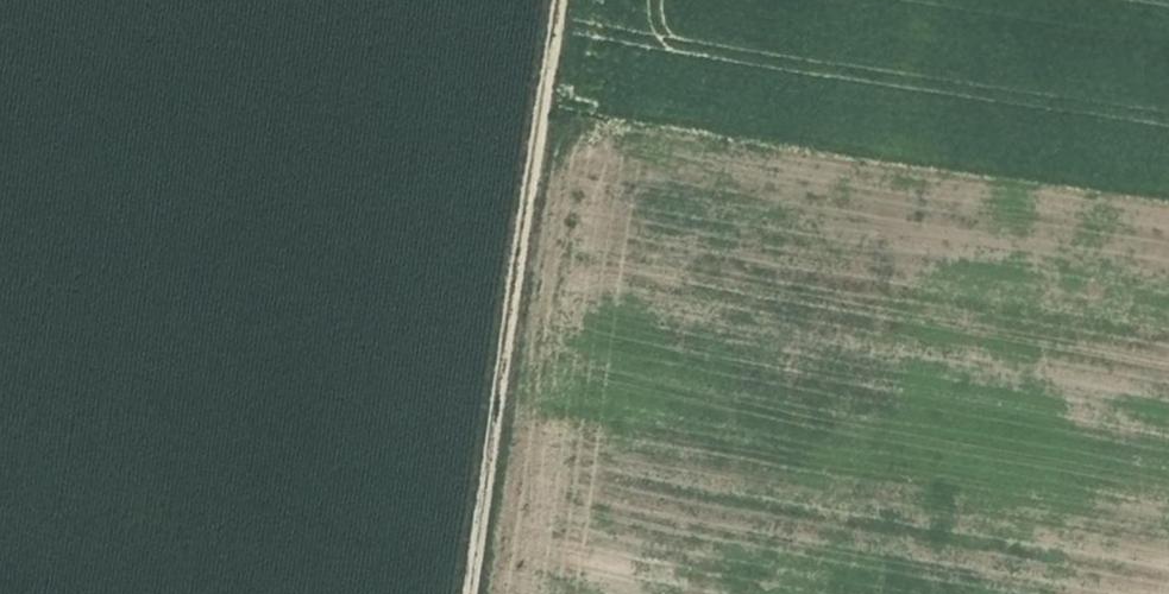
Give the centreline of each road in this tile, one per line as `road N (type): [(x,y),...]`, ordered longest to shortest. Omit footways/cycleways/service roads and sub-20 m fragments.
road 1 (track): [(466,593),(556,0)]

